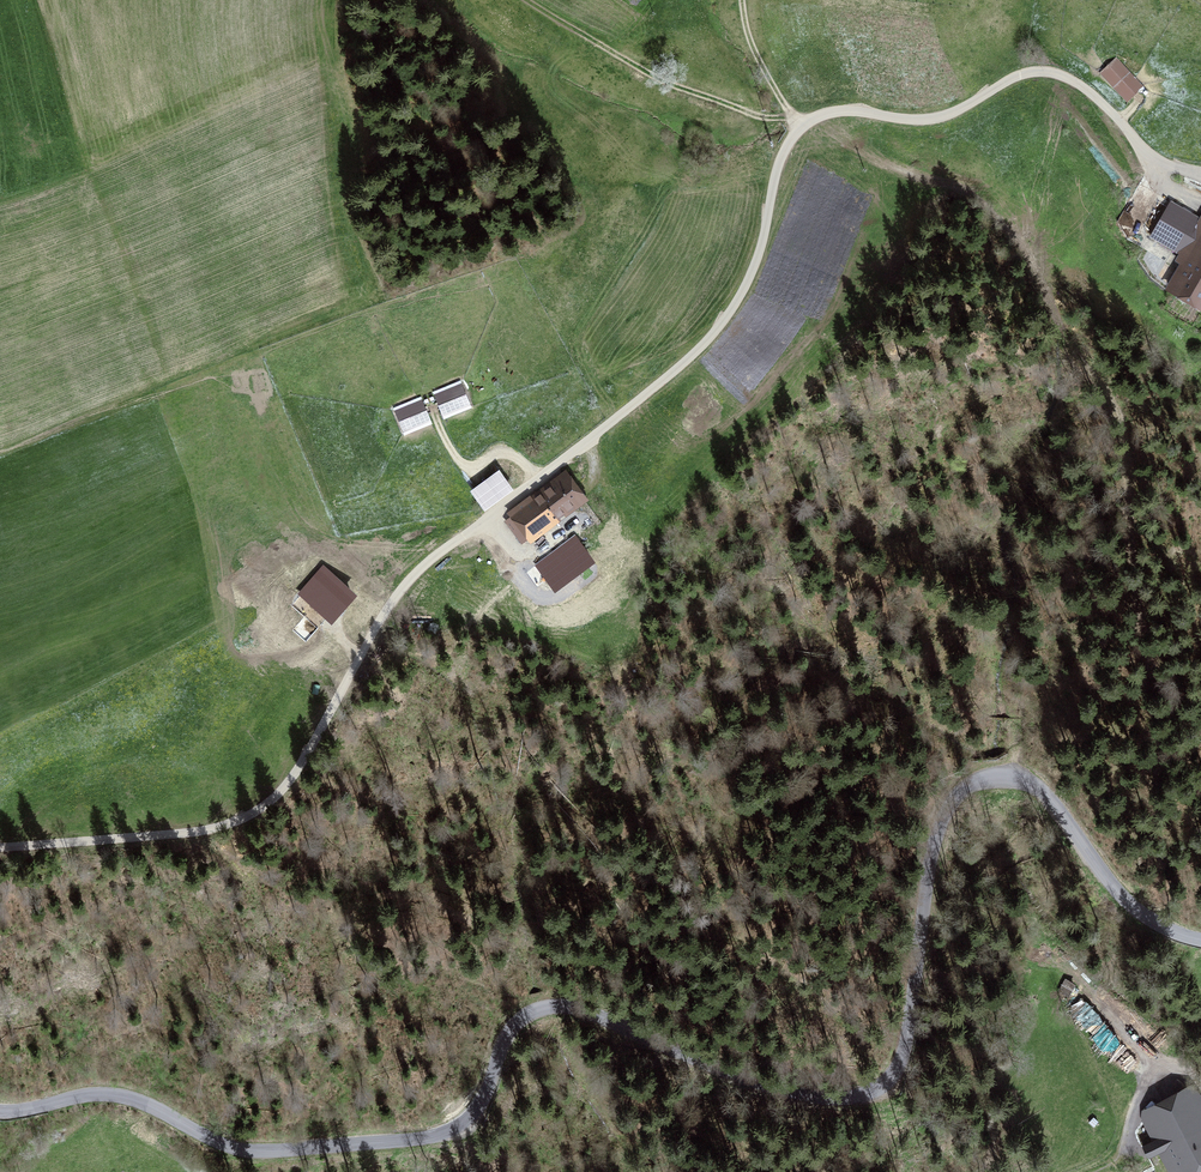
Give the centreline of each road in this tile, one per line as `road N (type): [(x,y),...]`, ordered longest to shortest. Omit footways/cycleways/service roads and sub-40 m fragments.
road 1 (unclassified): [(0,846),(224,828),(292,797),(391,610),(416,579),(445,547),(637,402),(727,317),(755,264),(779,163),(808,122),(854,111),(934,119),(1016,76),(1046,72),(1102,103),(1150,155),(1200,178)]
road 2 (residential): [(1200,940),(1134,908),(1033,786),(994,778),(966,788),(944,817),(904,1055),(882,1086),(864,1094),(833,1098),(768,1085),(563,1007),(521,1017),(482,1104),(457,1127),(432,1136),(253,1152),(222,1145),(118,1095),(0,1111)]
road 3 (track): [(1200,720),(1156,676),(1146,646),(1124,440),(1107,389),(1070,339),(997,208),(963,184),(800,128),(767,75),(745,0)]
road 4 (track): [(1091,1171),(1117,1154),(1145,1090),(1177,1080),(1200,1090)]
road 5 (track): [(429,403),(465,465),(502,453),(540,478)]

